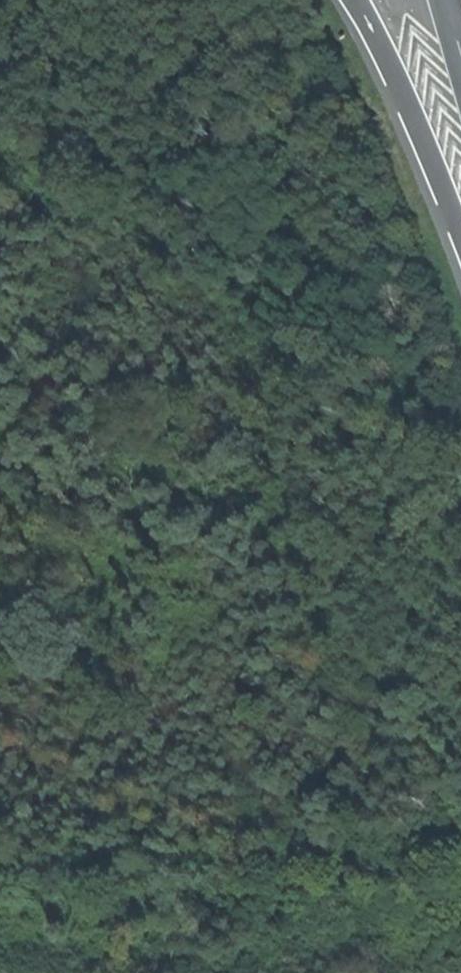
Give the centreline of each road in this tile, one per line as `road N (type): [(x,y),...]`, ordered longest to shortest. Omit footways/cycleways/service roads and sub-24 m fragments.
road 1 (motorway): [(353,0),(460,240)]

